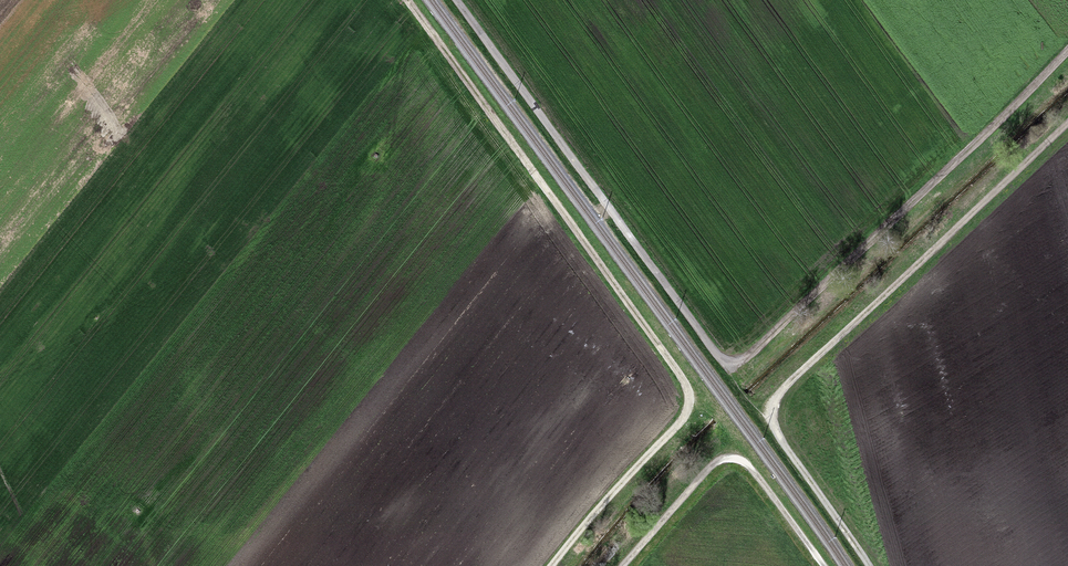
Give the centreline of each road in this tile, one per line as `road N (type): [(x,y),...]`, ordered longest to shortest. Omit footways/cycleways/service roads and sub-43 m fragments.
road 1 (track): [(411,0),(693,401),(689,426),(672,449),(563,565)]
road 2 (track): [(729,368),(1067,50)]
road 3 (track): [(459,0),(729,368)]
road 4 (track): [(1067,121),(774,399),(771,421)]
road 5 (track): [(823,565),(749,463),(734,456),(710,466),(626,565)]
road 6 (track): [(771,421),(869,565)]

